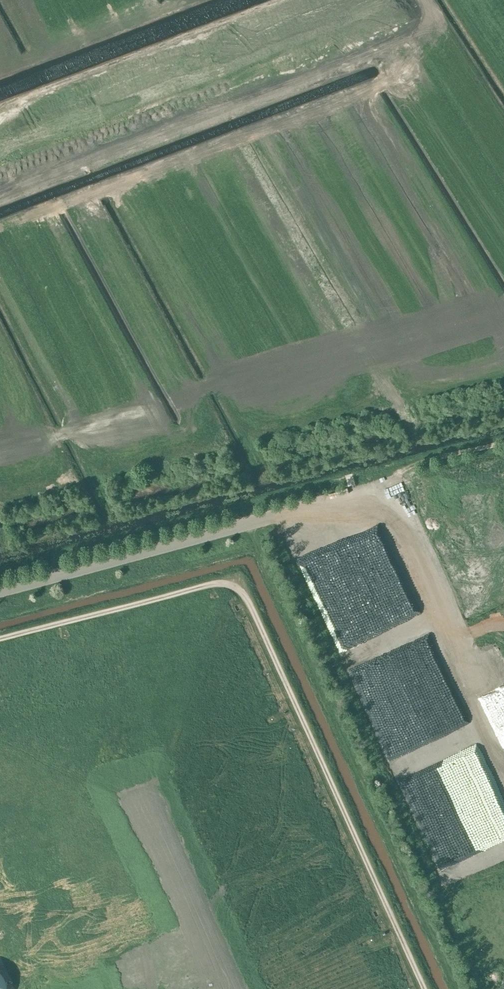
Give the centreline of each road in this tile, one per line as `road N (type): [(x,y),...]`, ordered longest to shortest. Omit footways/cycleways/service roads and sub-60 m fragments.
road 1 (track): [(0,638),(204,585),(237,585),(425,988)]
road 2 (track): [(0,588),(355,494)]

